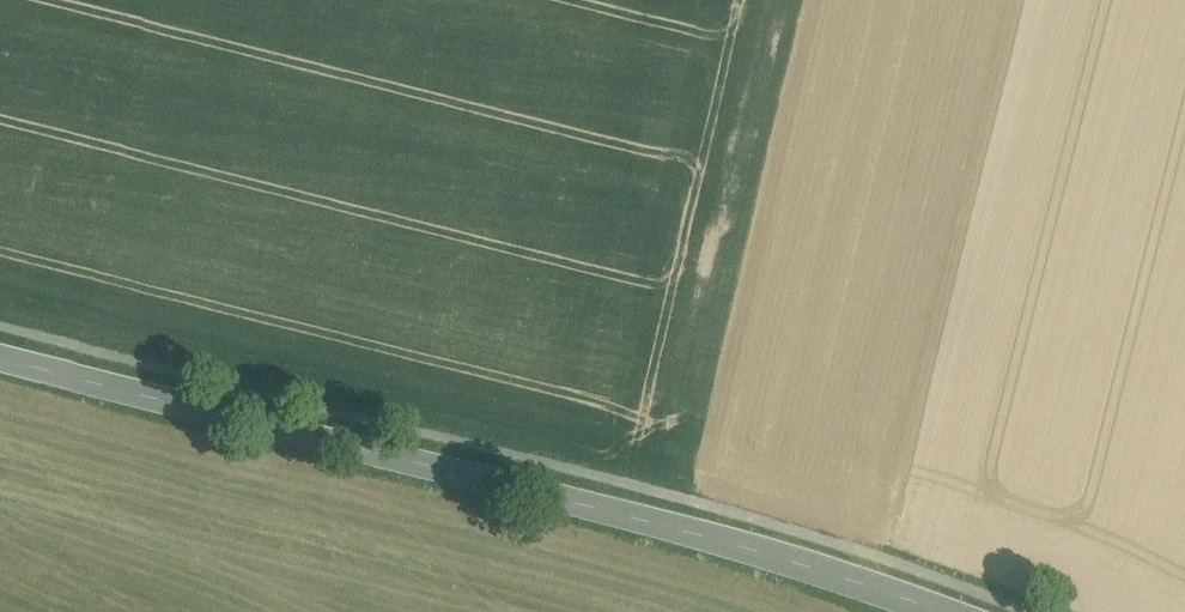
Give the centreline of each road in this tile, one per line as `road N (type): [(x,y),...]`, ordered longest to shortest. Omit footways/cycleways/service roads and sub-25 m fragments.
road 1 (tertiary): [(0,364),(812,570),(934,611)]

